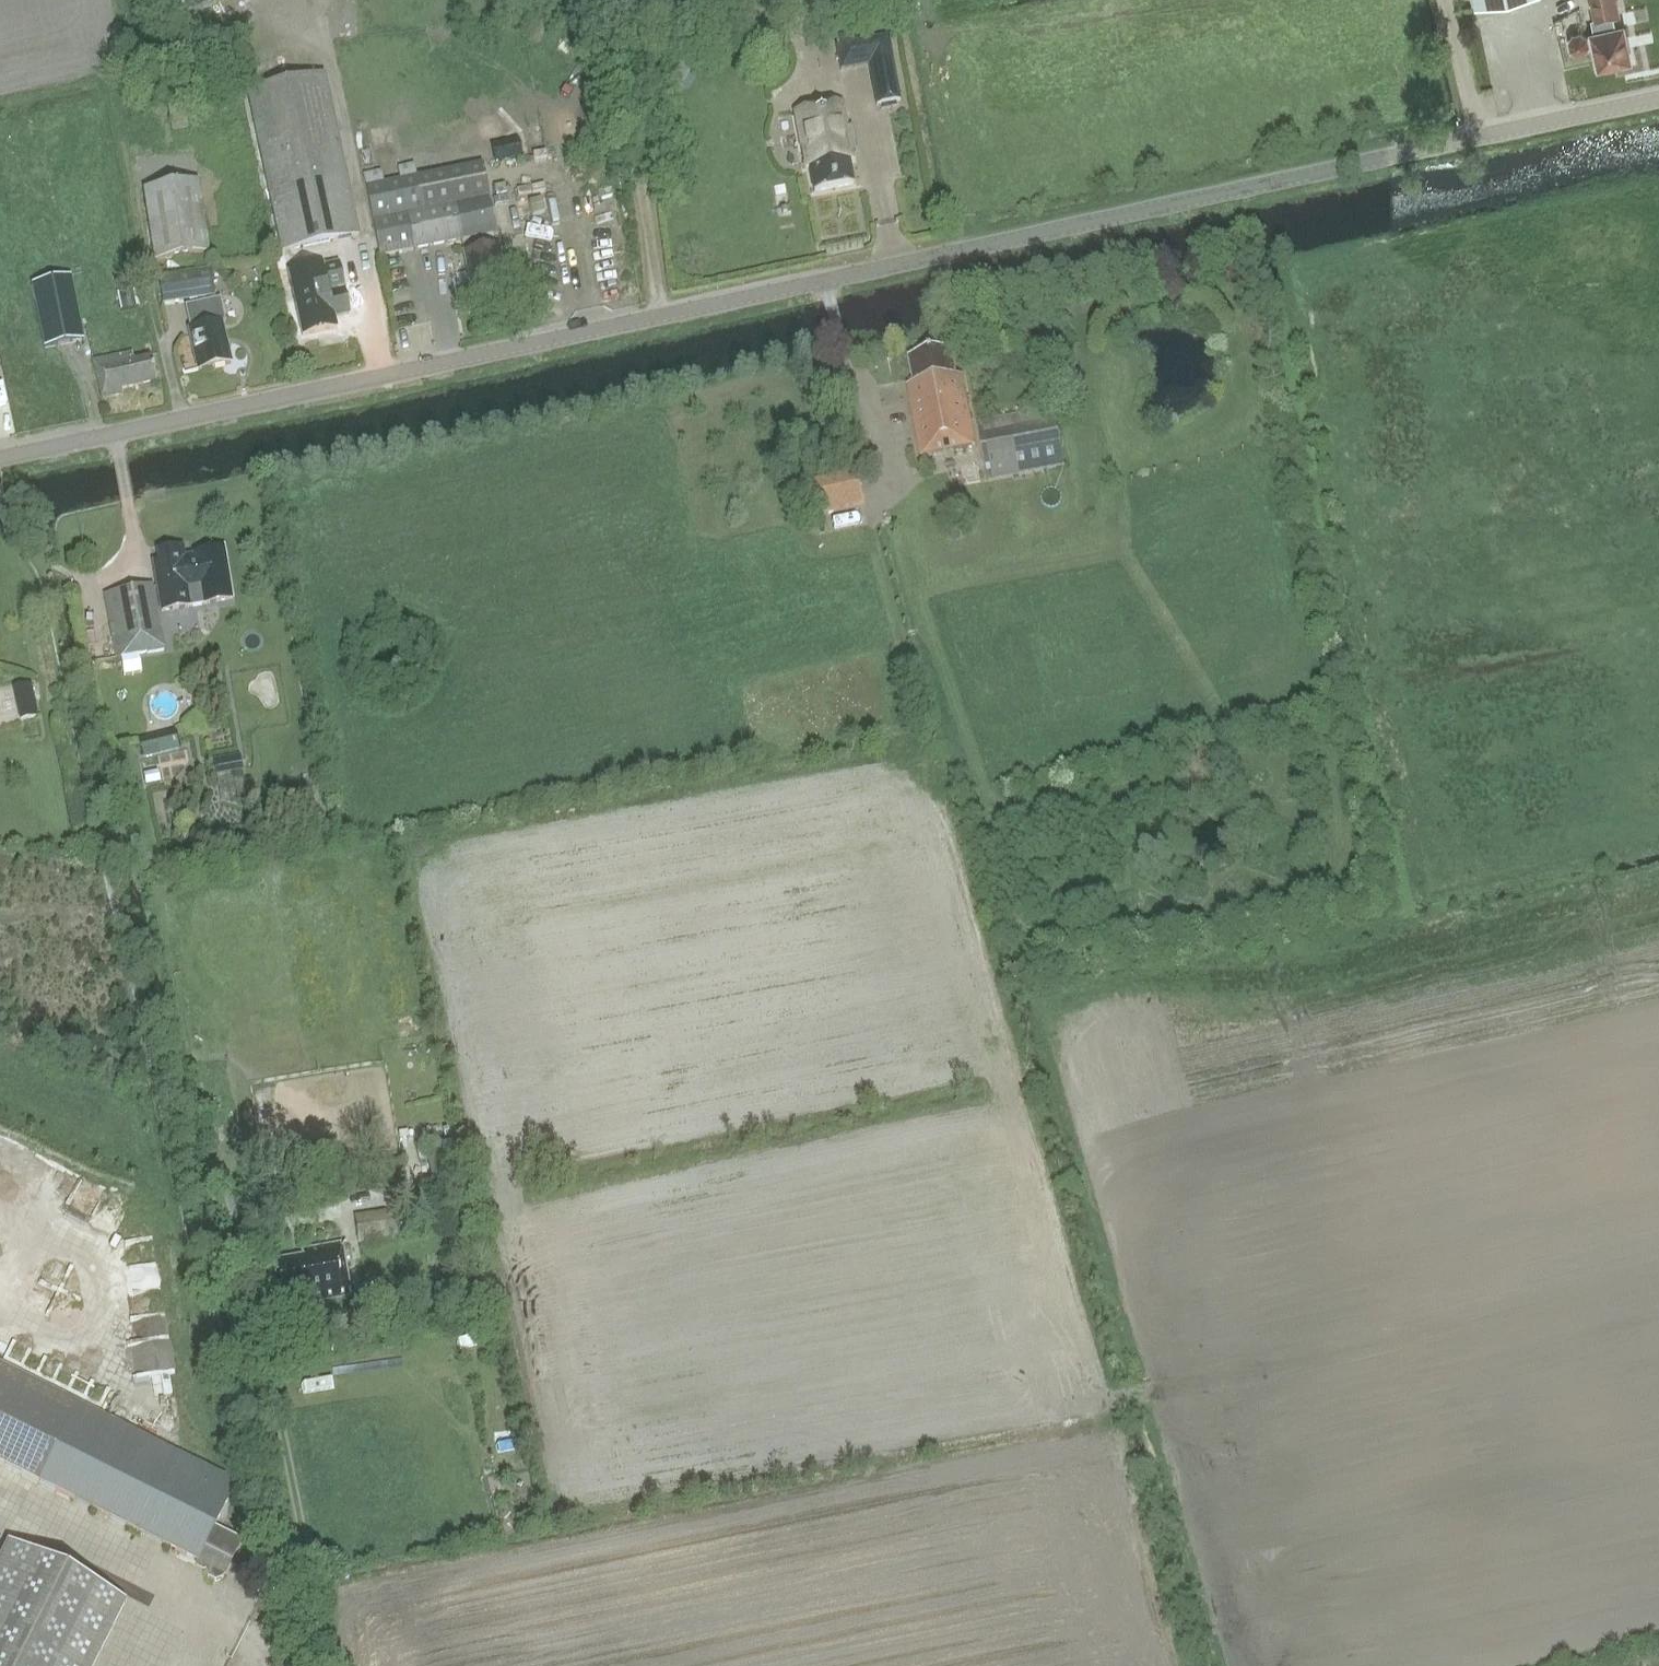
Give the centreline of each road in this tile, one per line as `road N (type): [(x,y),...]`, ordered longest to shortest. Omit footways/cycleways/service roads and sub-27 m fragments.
road 1 (tertiary): [(0,460),(889,283),(1658,105)]
road 2 (track): [(331,1665),(265,1354)]

